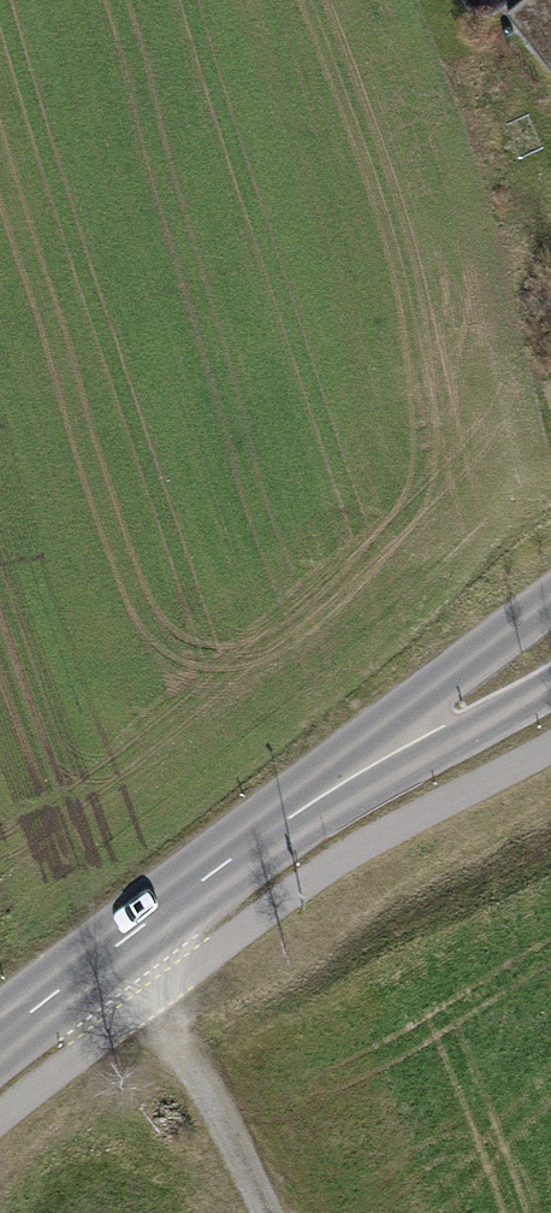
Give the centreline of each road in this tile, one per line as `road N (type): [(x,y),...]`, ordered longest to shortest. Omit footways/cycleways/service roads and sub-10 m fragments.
road 1 (motorway): [(342,1212),(194,657),(3,0)]
road 2 (tertiary): [(550,639),(0,1039)]
road 3 (motorway): [(0,581),(176,1212)]
road 4 (track): [(128,941),(234,1142),(260,1212)]

